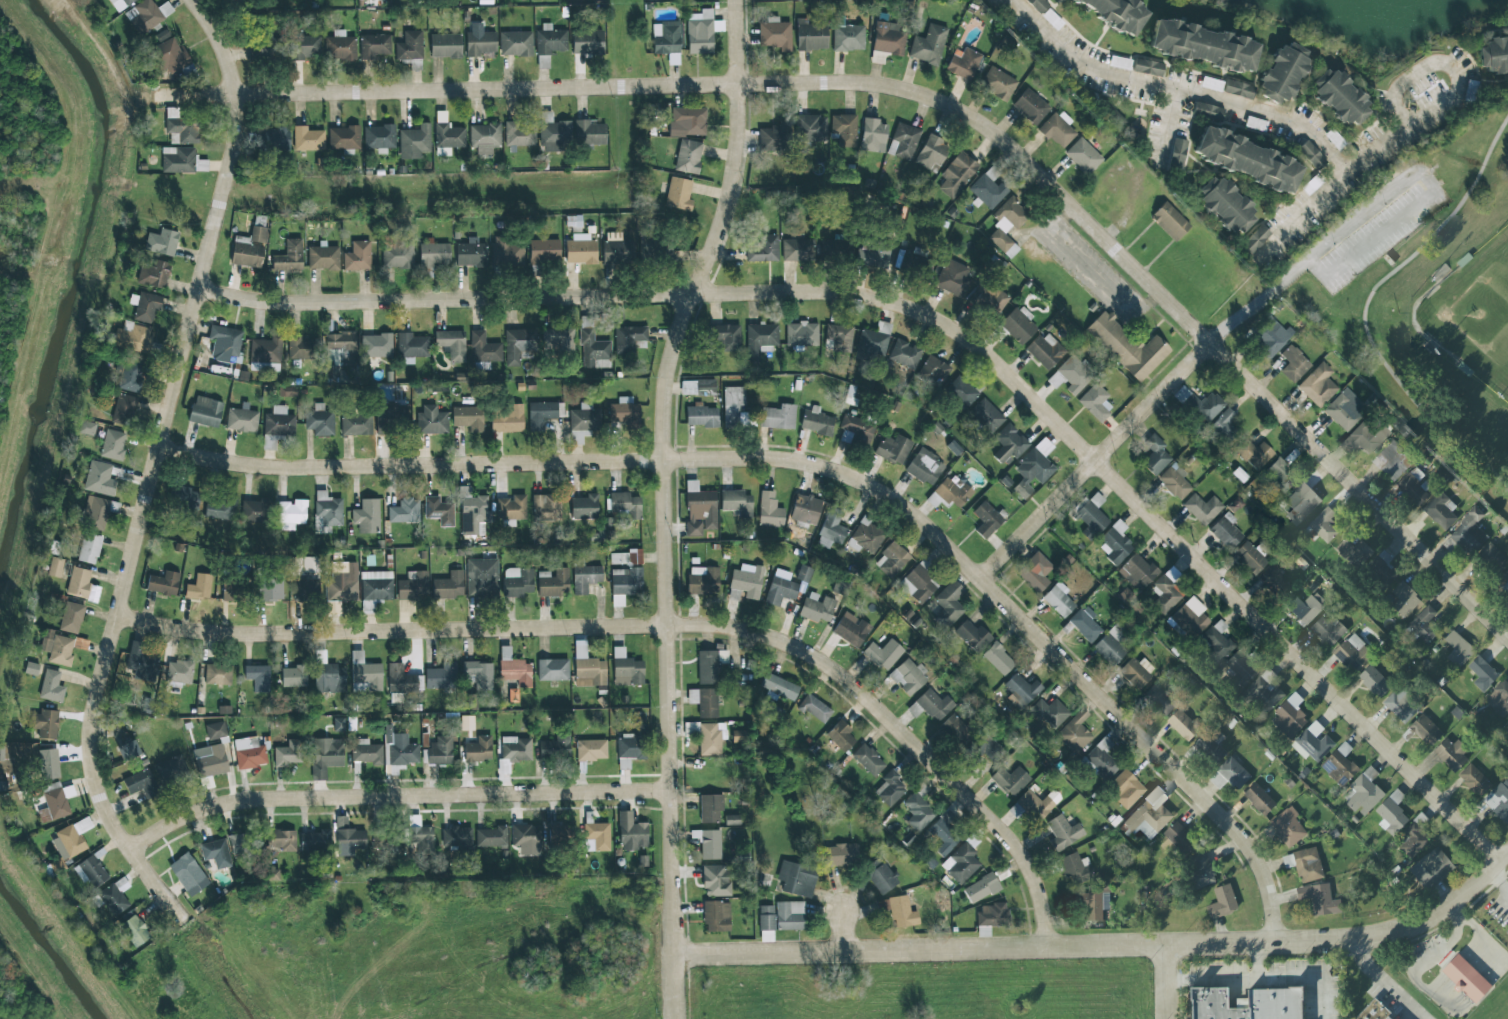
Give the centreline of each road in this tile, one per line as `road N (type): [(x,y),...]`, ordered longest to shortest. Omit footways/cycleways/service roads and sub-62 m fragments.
road 1 (residential): [(155,98),(854,82),(919,94),(1000,139),(1507,638)]
road 2 (residential): [(196,292),(309,306),(796,292),(911,309),(980,351),(1498,863)]
road 3 (residential): [(155,449),(277,468),(771,458),(838,470),(905,509),(1241,837),(1263,877),(1277,944)]
road 4 (residential): [(113,614),(248,635),(666,625),(768,637),(856,690),(1000,832),(1033,875),(1046,949)]
road 5 (residential): [(734,0),(727,193),(675,332),(661,412),(678,1018)]
road 6 (residential): [(192,0),(221,37),(236,146),(87,716),(88,756),(106,819),(180,923)]
road 7 (residential): [(676,956),(1357,941),(1455,904),(1507,853)]
road 8 (residential): [(126,850),(198,811),(282,799),(671,793)]
road 9 (residential): [(1209,343),(980,579)]

